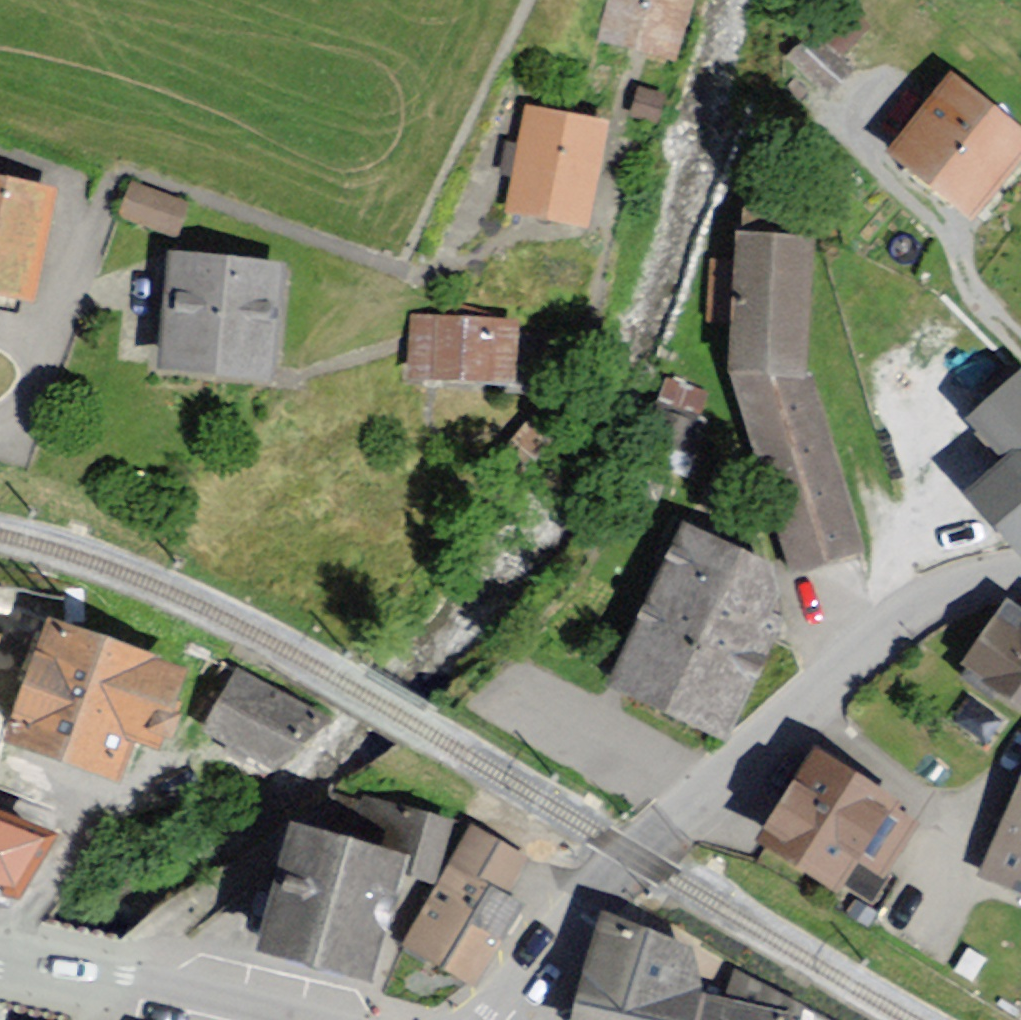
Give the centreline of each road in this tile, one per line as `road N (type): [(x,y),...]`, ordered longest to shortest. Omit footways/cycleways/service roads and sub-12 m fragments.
road 1 (residential): [(508,1019),(638,859),(912,606),(1020,576)]
road 2 (tertiary): [(289,1019),(0,961)]

